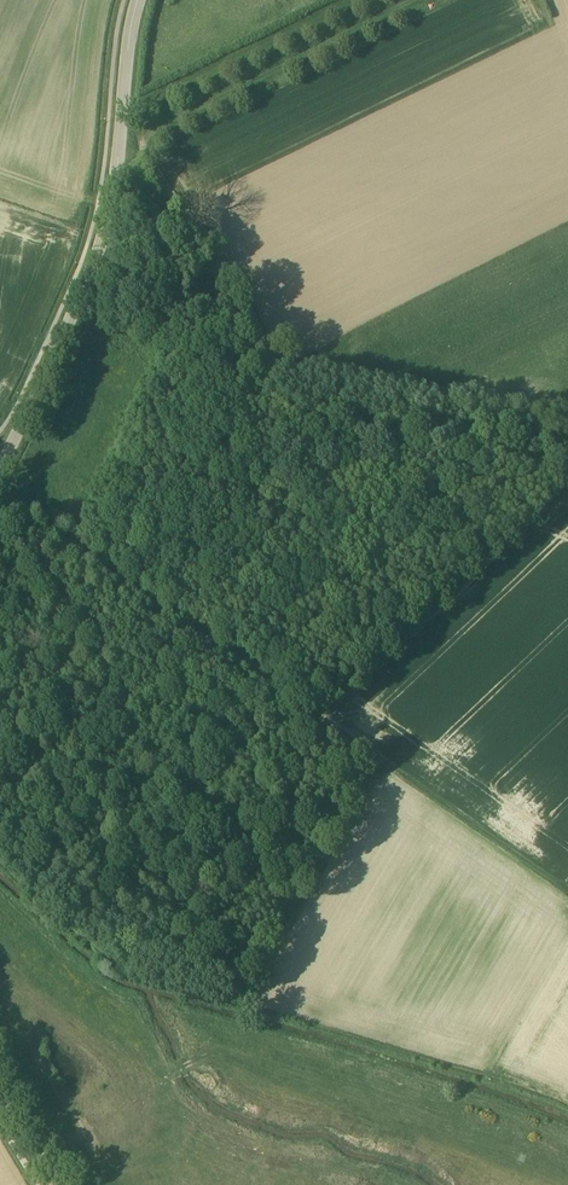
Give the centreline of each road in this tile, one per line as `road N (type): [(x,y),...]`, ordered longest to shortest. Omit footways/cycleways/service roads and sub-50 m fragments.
road 1 (unclassified): [(0,469),(109,220),(138,0)]
road 2 (track): [(0,493),(313,719)]

